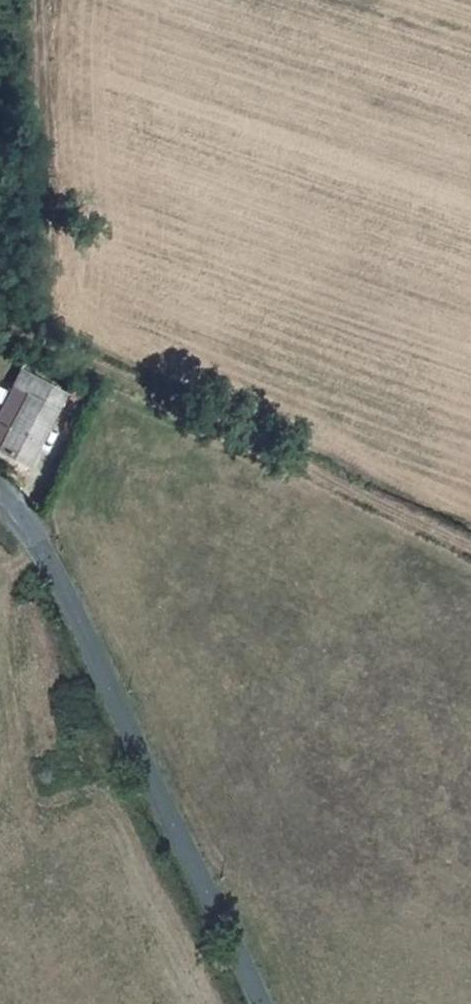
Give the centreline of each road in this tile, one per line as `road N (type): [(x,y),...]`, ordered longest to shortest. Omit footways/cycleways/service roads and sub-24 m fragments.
road 1 (tertiary): [(259,1003),(64,580),(0,496)]
road 2 (track): [(0,319),(470,547)]
road 3 (track): [(42,0),(46,342)]

